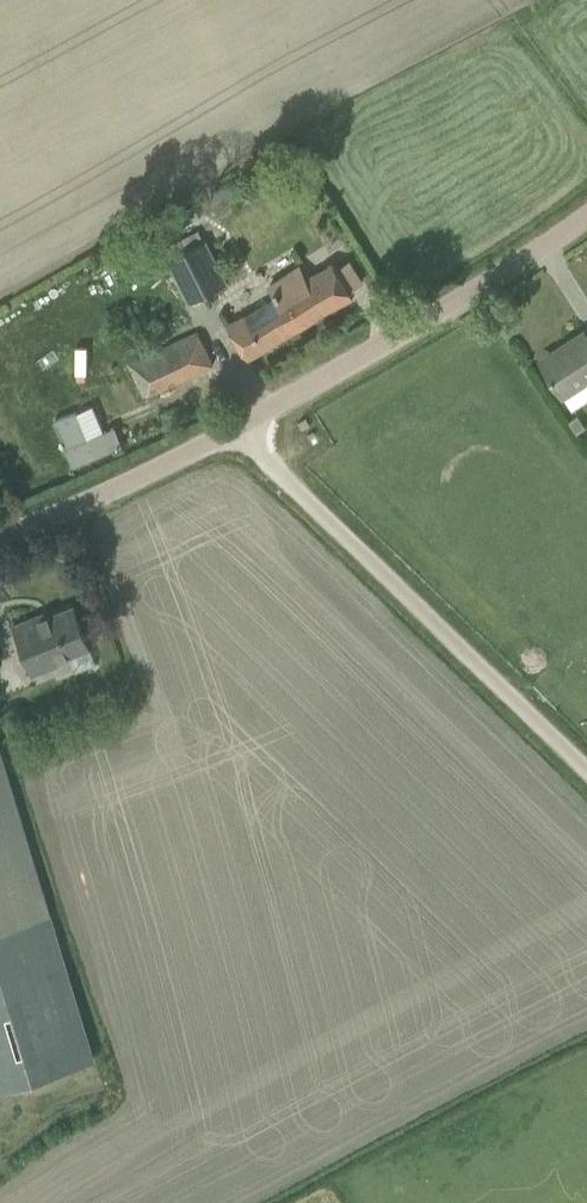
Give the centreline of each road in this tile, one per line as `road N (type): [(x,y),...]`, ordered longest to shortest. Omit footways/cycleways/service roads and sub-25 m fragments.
road 1 (unclassified): [(586,768),(236,431)]
road 2 (unclassified): [(236,431),(435,318),(586,216)]
road 3 (unclassified): [(0,536),(236,431)]

